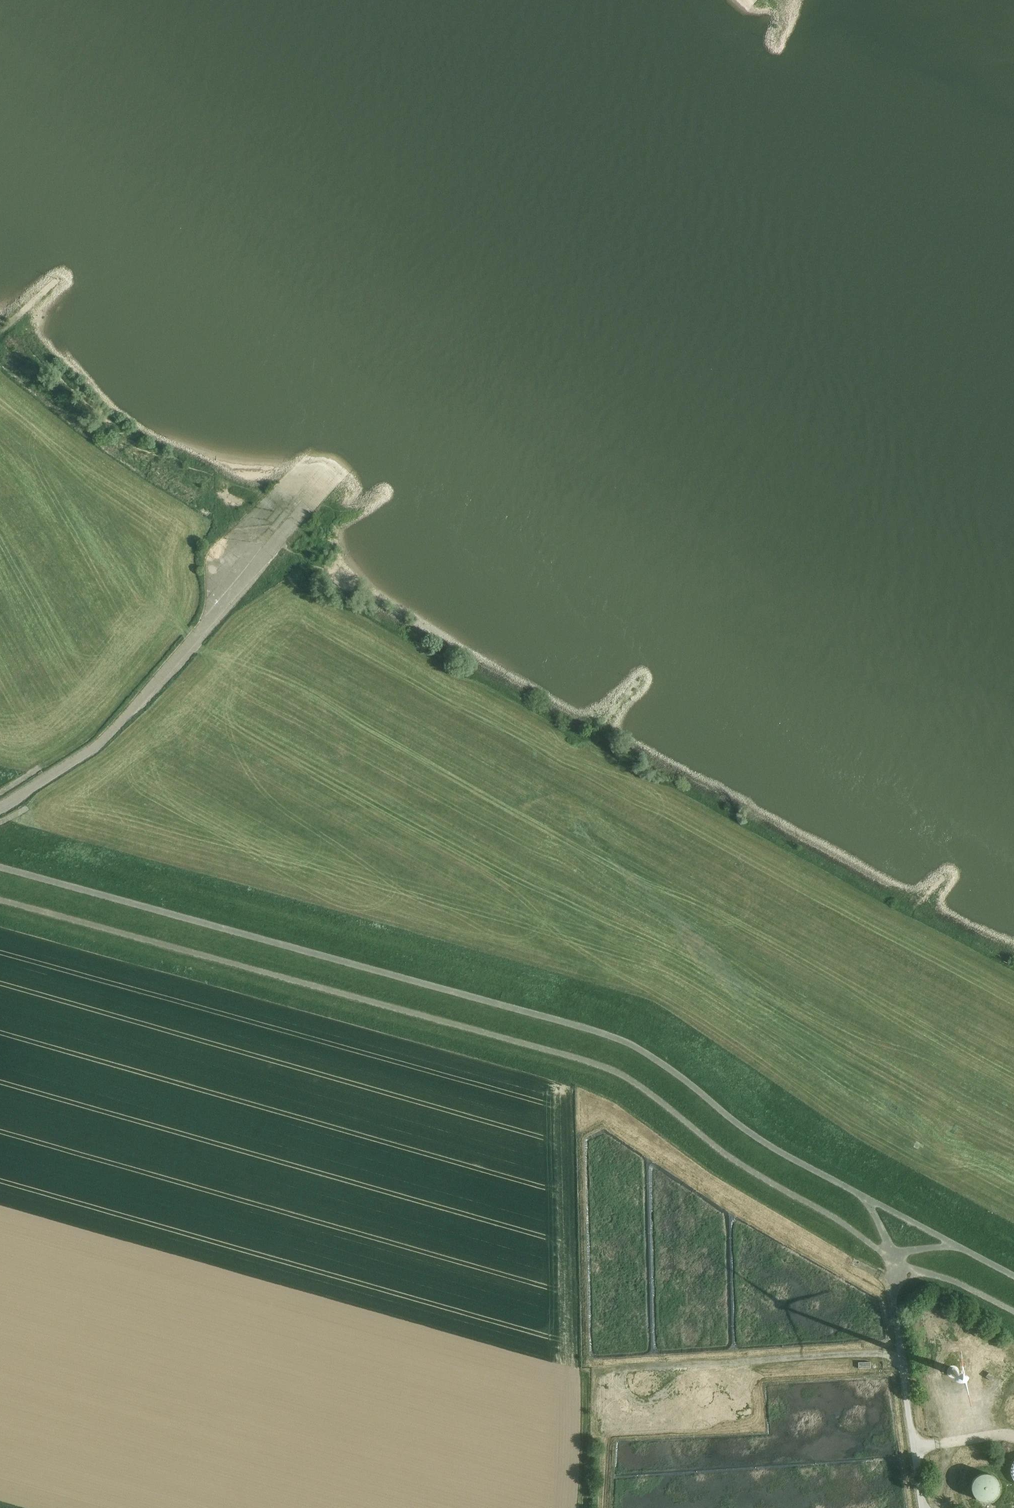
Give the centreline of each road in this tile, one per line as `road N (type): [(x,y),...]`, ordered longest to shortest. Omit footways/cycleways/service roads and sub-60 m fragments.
road 1 (track): [(1013,1312),(961,1284),(904,1271),(604,1068),(0,900)]
road 2 (unclassified): [(921,1507),(889,1255)]
road 3 (track): [(581,1507),(585,1371)]

